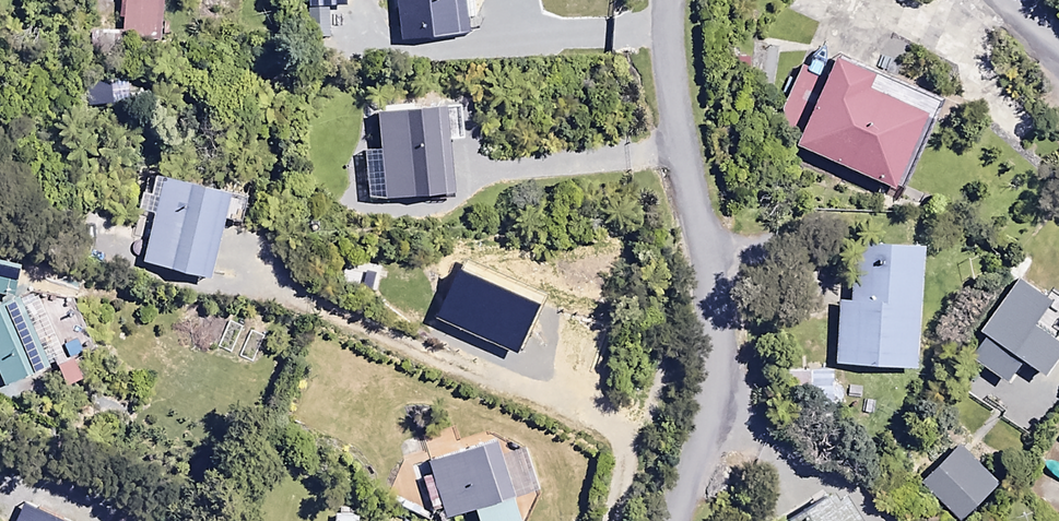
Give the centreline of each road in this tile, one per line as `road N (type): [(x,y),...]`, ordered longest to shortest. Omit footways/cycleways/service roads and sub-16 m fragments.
road 1 (unclassified): [(668,0),(680,145),(713,289),(715,377),(698,450),(670,520)]

